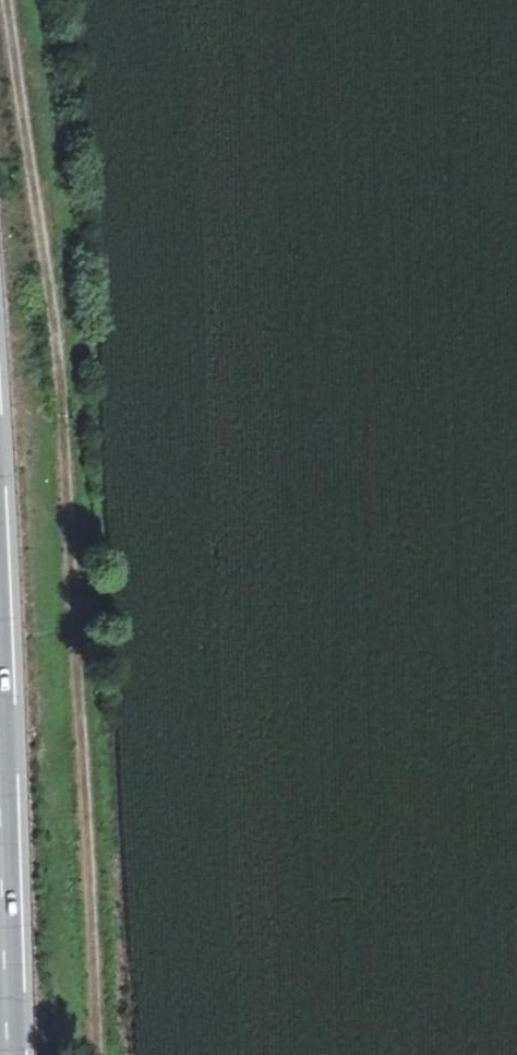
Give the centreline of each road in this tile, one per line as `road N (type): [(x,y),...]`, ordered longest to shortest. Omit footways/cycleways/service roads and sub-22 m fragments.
road 1 (track): [(96,1054),(60,351),(7,0)]
road 2 (trunk): [(8,1054),(0,803)]

